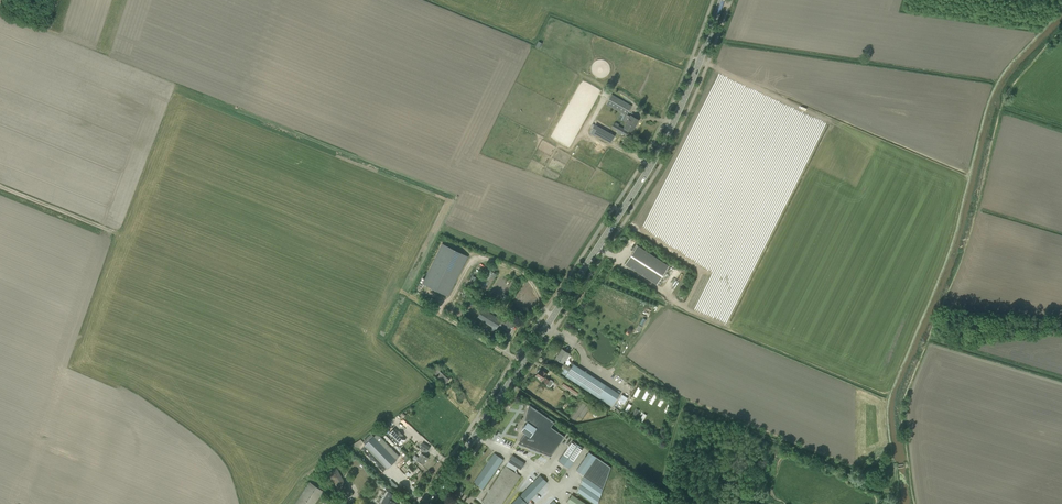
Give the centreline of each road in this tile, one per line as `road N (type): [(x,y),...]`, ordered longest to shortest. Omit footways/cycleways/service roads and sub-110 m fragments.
road 1 (secondary): [(431,503),(663,147),(722,0)]

